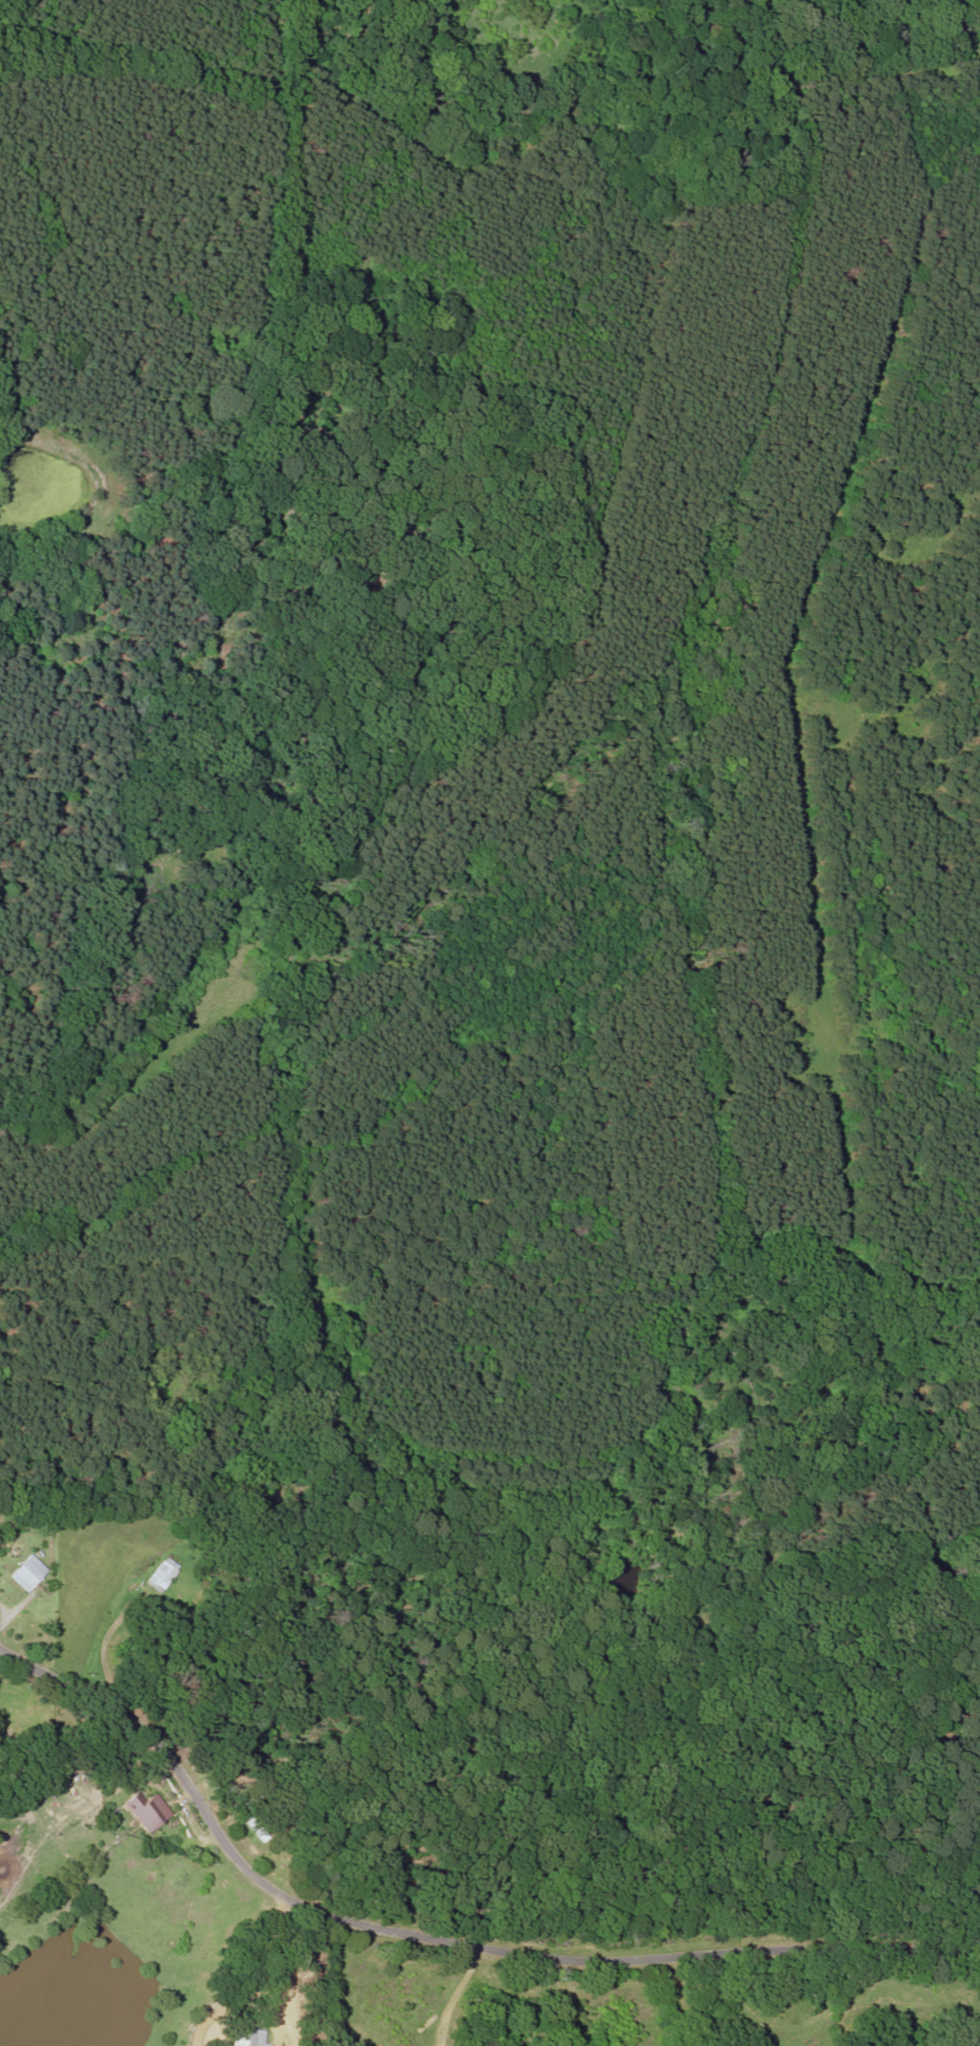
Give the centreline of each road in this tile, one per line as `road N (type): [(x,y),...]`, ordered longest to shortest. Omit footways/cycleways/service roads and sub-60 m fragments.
road 1 (residential): [(0,1652),(144,1727),(249,1870),(296,1905),(355,1925),(576,1964),(825,1948),(979,1957)]

